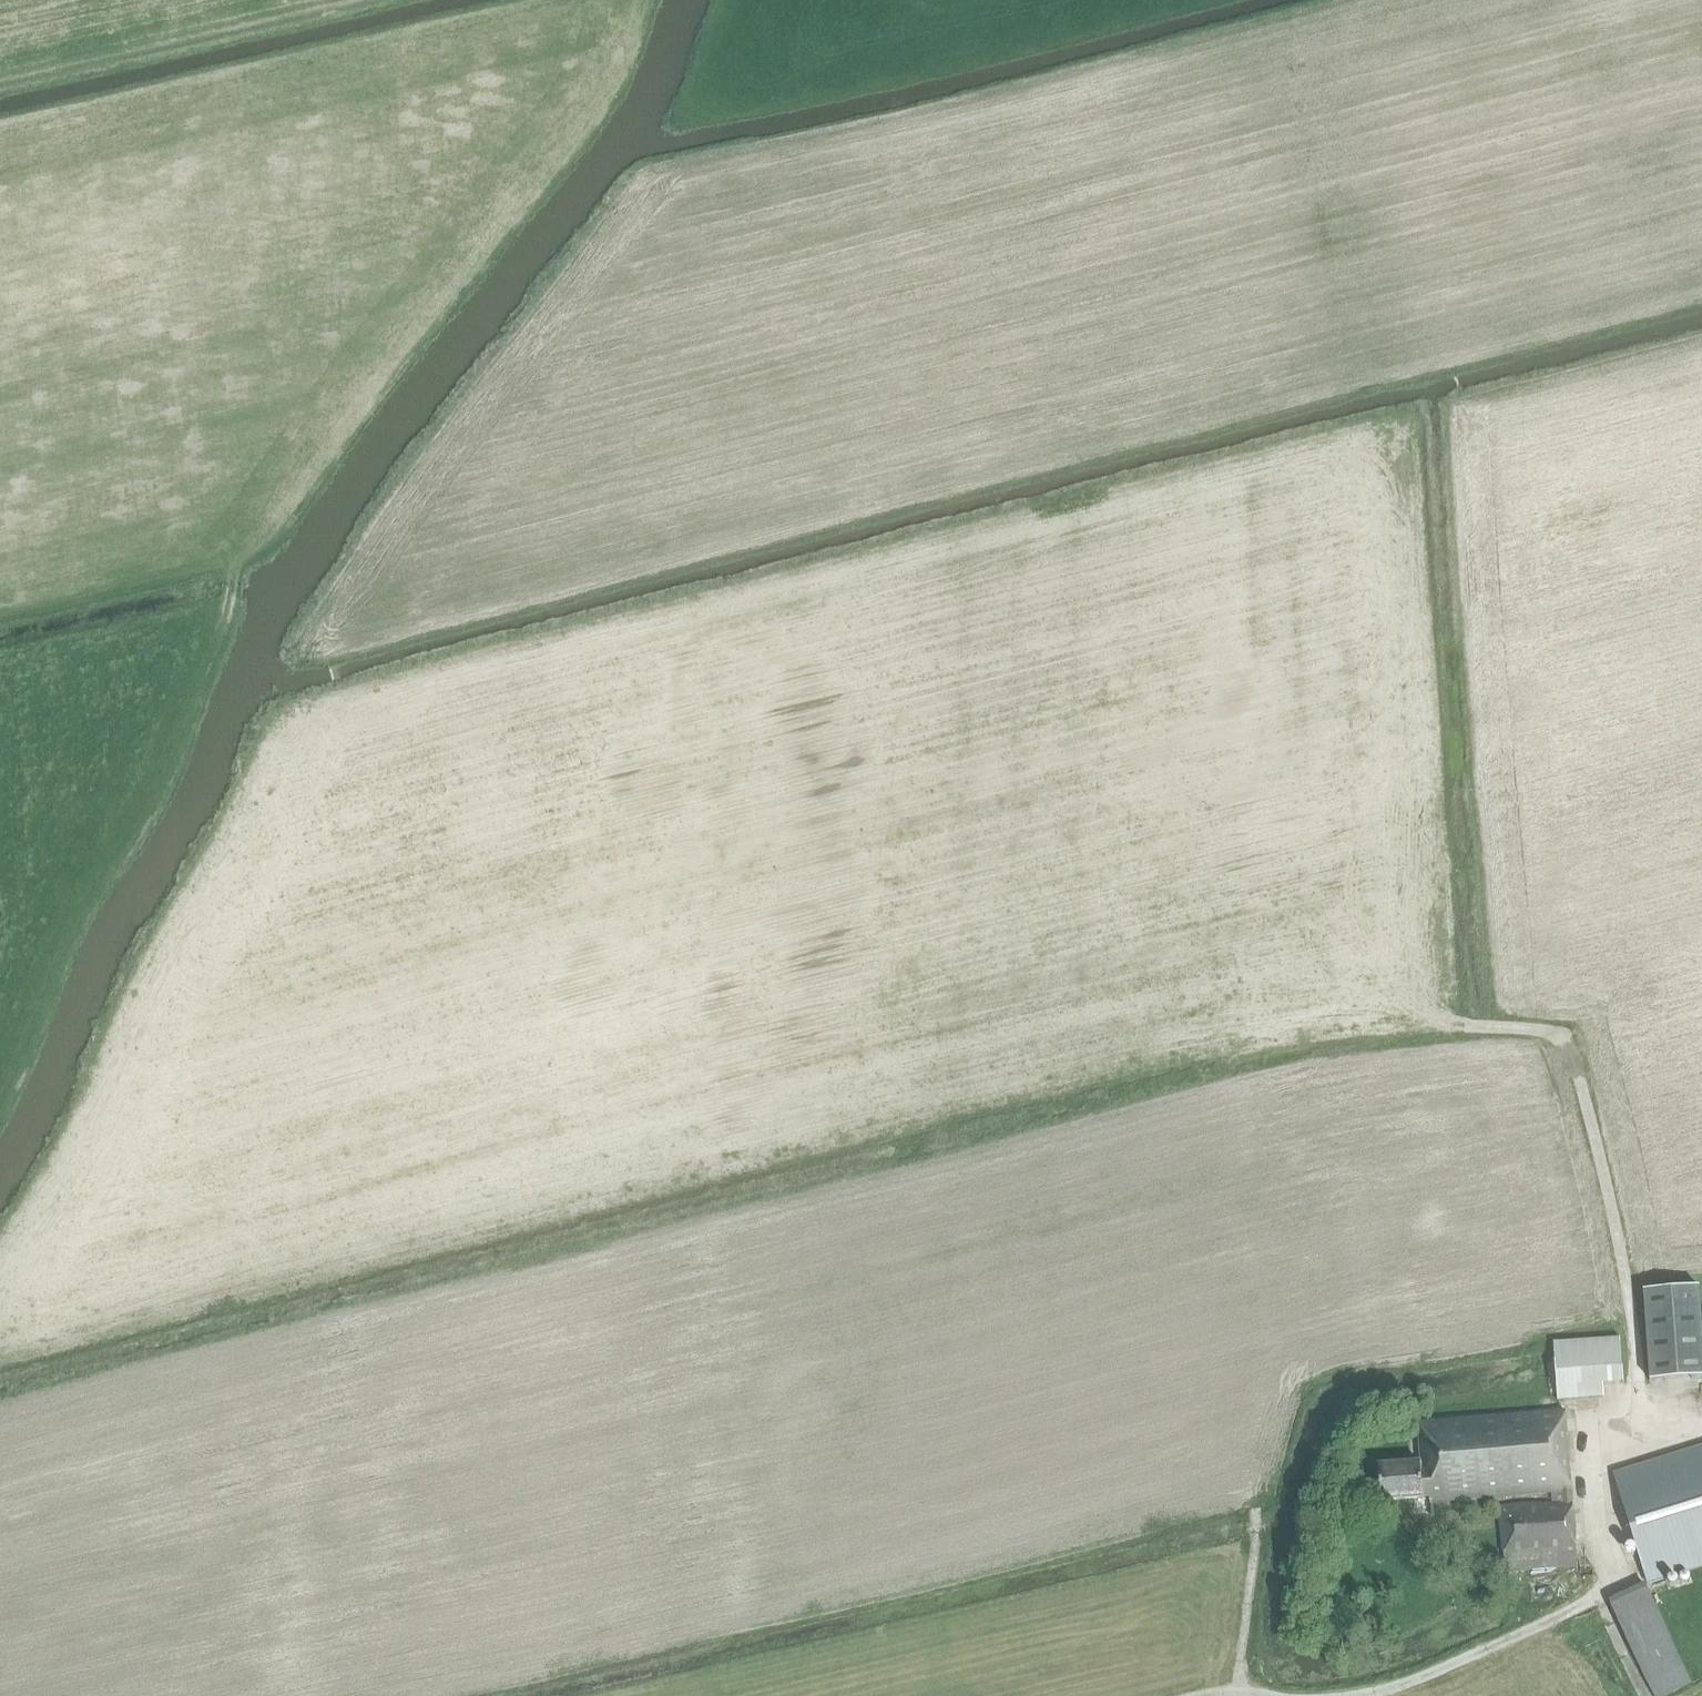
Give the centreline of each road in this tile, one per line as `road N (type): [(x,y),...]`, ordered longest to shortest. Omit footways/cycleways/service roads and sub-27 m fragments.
road 1 (track): [(1646,1449),(1627,1286),(1567,1046),(1544,1031),(1464,1026)]
road 2 (track): [(1577,1608),(1424,1676),(1353,1695)]
road 3 (track): [(1238,1691),(1255,1509)]

